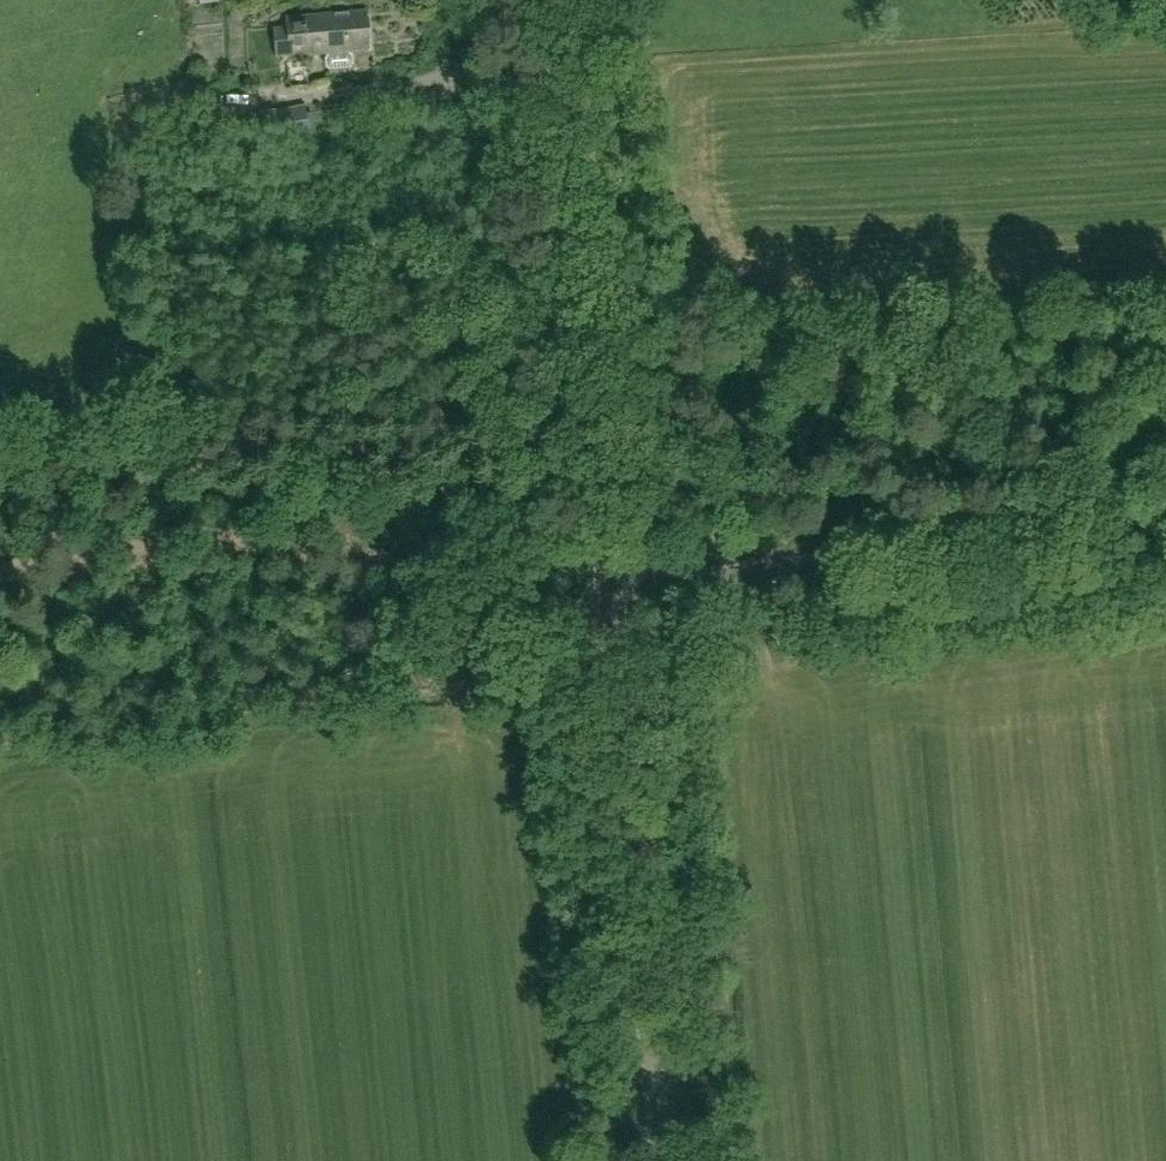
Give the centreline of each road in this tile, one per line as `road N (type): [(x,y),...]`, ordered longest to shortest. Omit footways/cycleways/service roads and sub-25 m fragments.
road 1 (track): [(612,614),(549,607),(375,561),(201,537),(106,545),(0,572)]
road 2 (unclassified): [(610,600),(554,0)]
road 3 (unclassified): [(663,1160),(610,600)]
road 4 (unclassified): [(610,600),(1165,521)]

